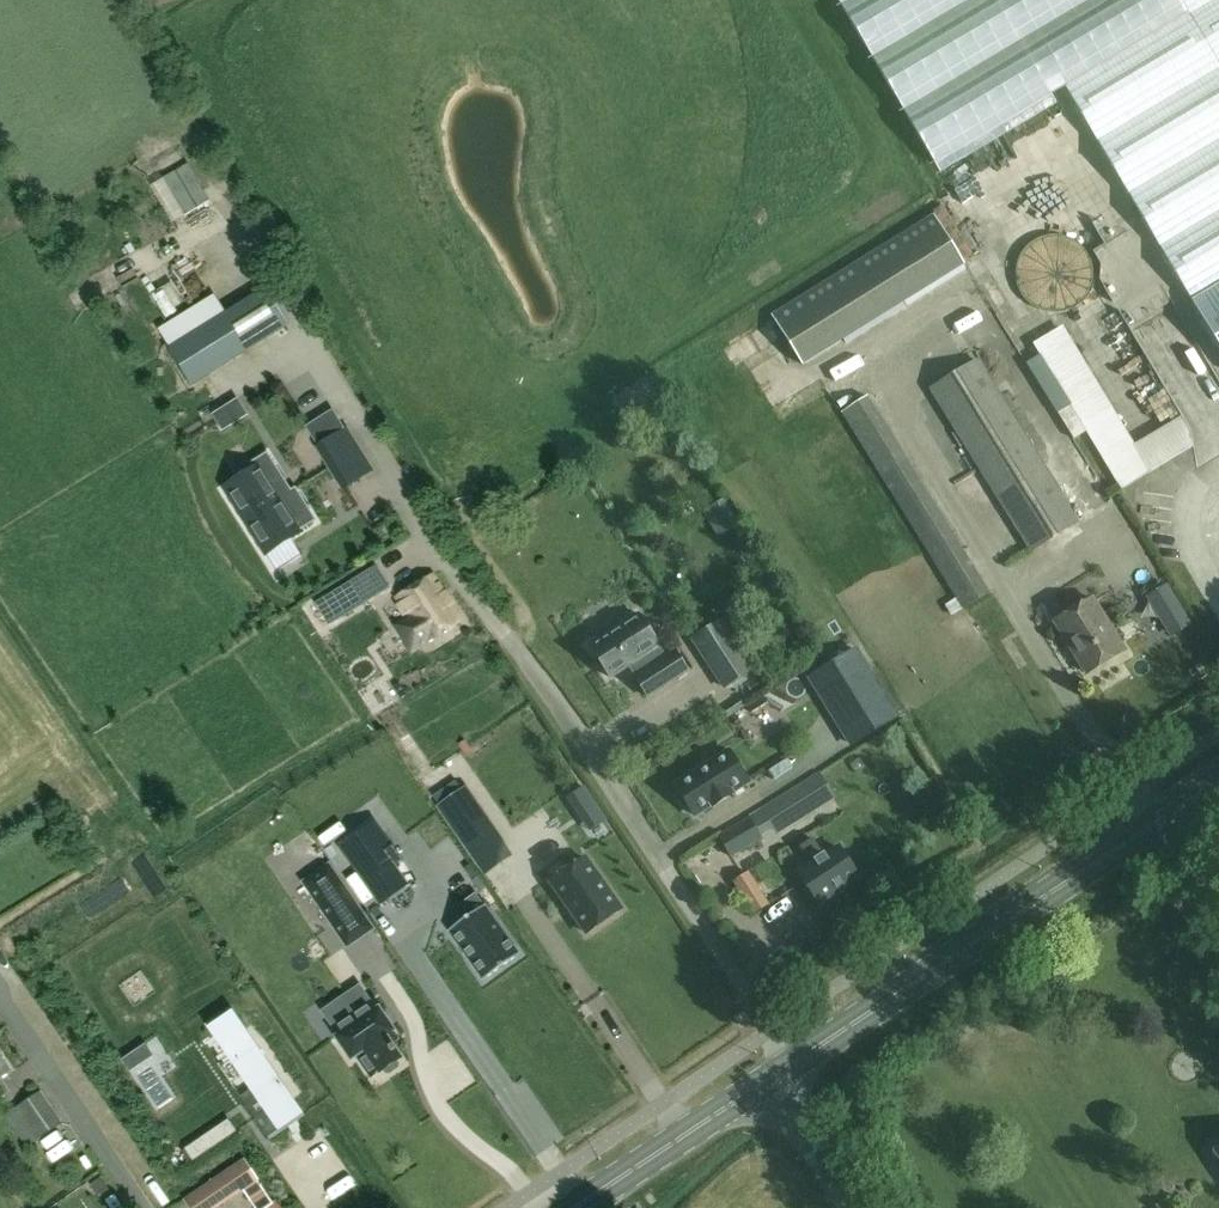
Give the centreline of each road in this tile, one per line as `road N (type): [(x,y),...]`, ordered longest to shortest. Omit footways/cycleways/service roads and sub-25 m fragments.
road 1 (unclassified): [(793,1061),(577,726),(504,637)]
road 2 (primary): [(793,1061),(1218,782)]
road 3 (unclassified): [(142,1207),(0,998)]
road 4 (primary): [(571,1207),(767,1078)]
road 5 (unclassified): [(767,1078),(846,1207)]

